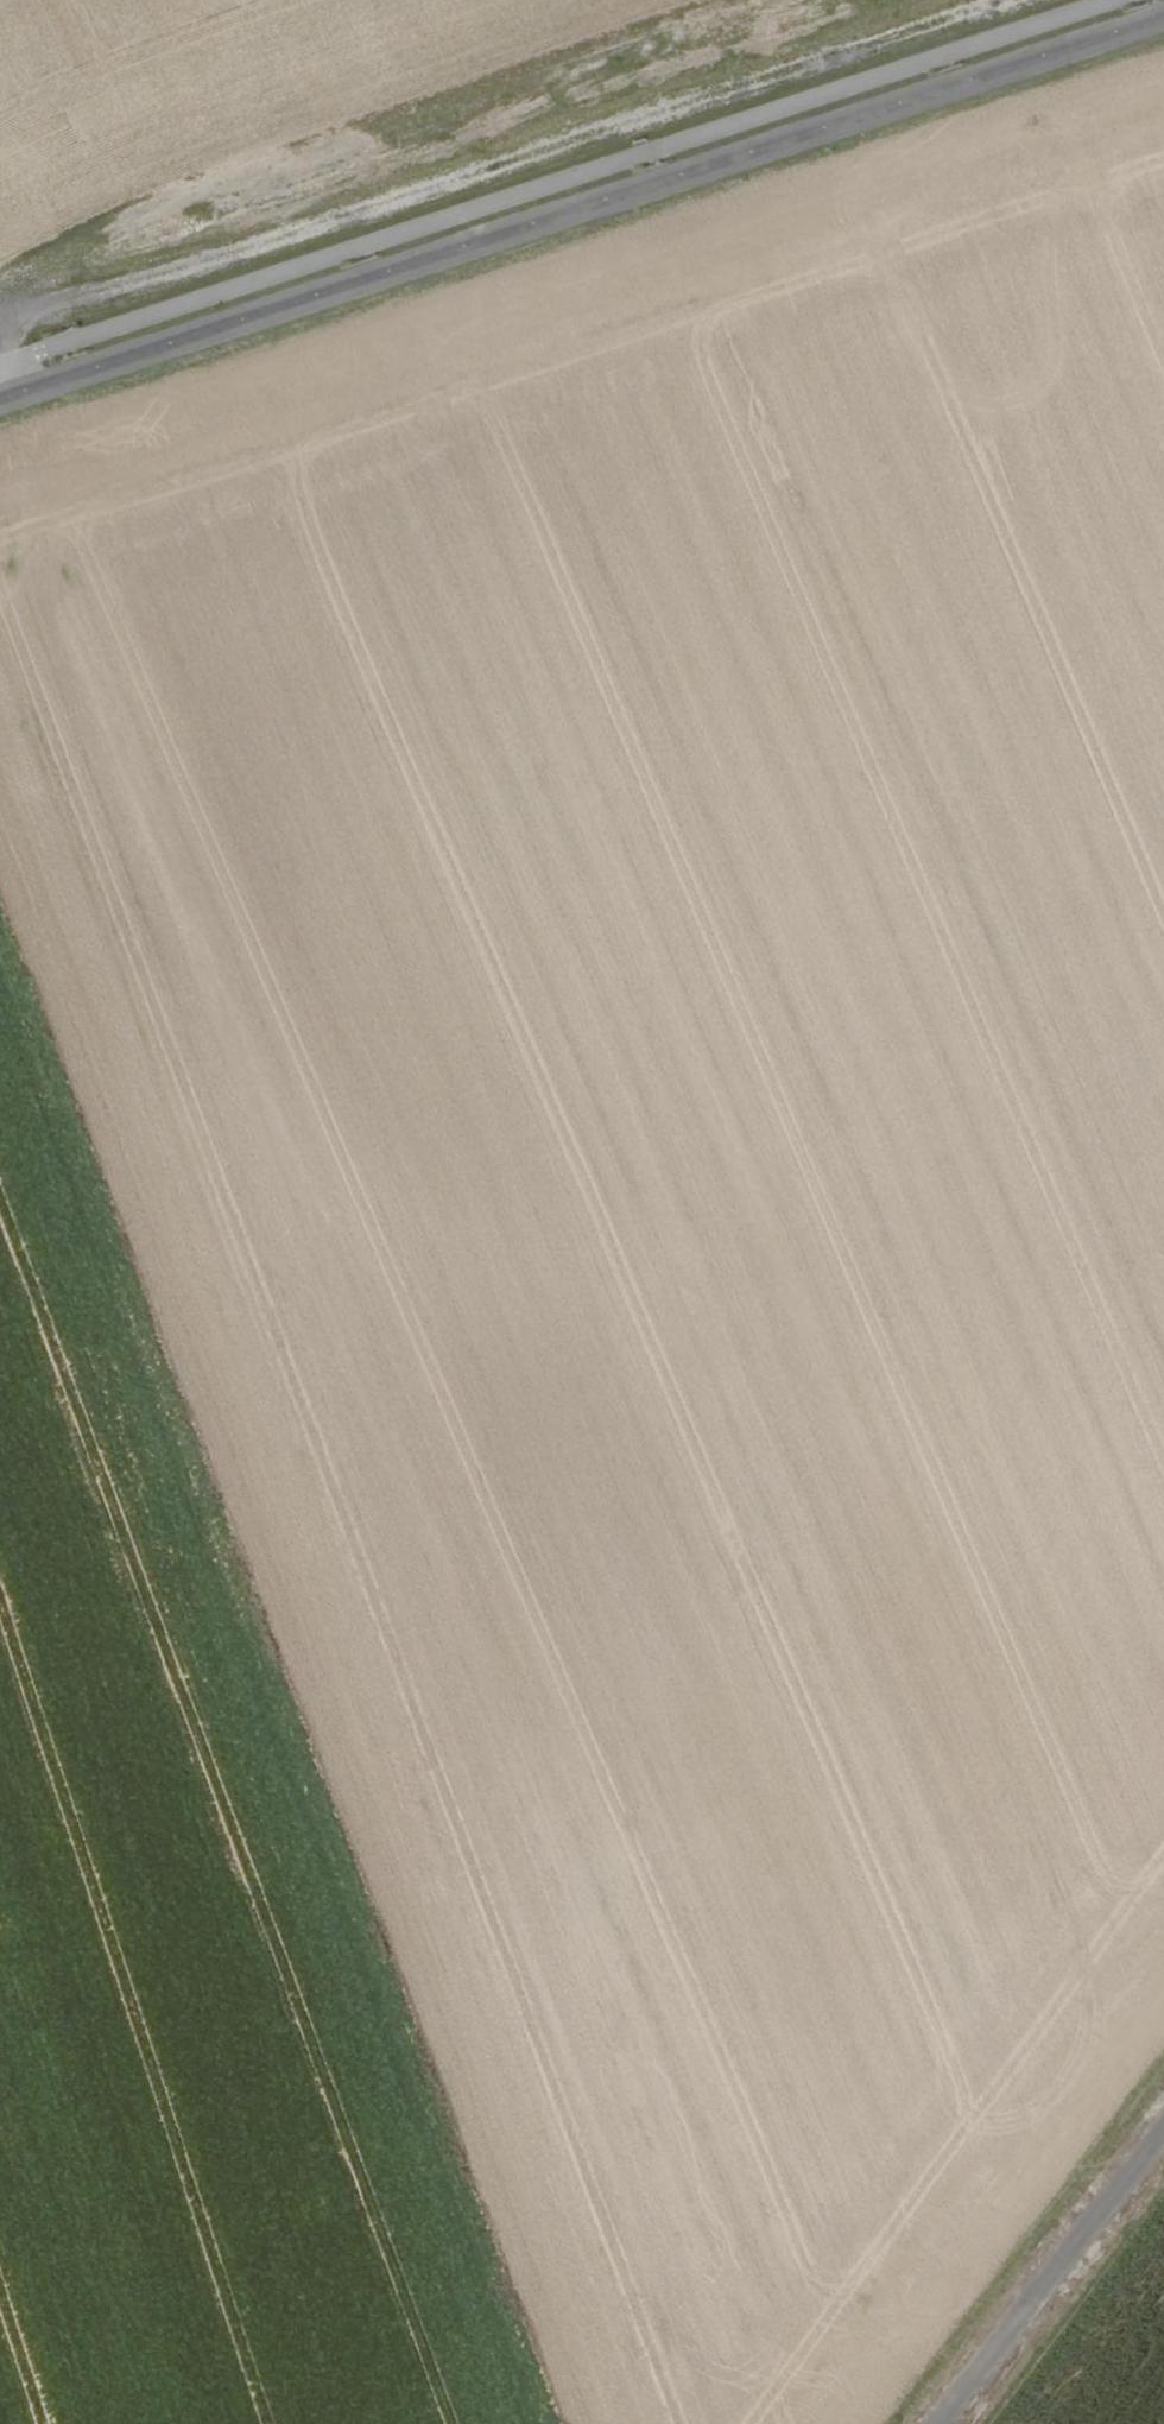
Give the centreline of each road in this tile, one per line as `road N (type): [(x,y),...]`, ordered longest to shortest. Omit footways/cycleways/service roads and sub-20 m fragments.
road 1 (tertiary): [(0,400),(1163,16)]

